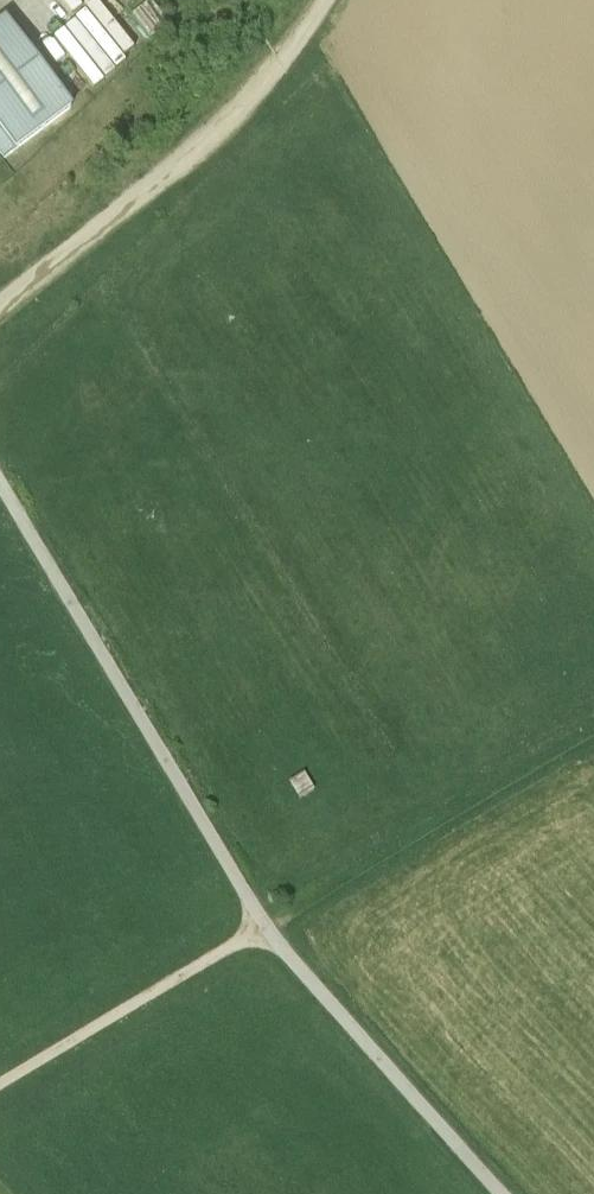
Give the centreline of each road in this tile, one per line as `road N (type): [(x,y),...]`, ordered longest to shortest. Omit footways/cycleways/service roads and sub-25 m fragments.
road 1 (track): [(496,1193),(273,936),(0,485)]
road 2 (track): [(0,1097),(593,741)]
road 3 (track): [(0,298),(91,235),(252,98),(318,0)]

